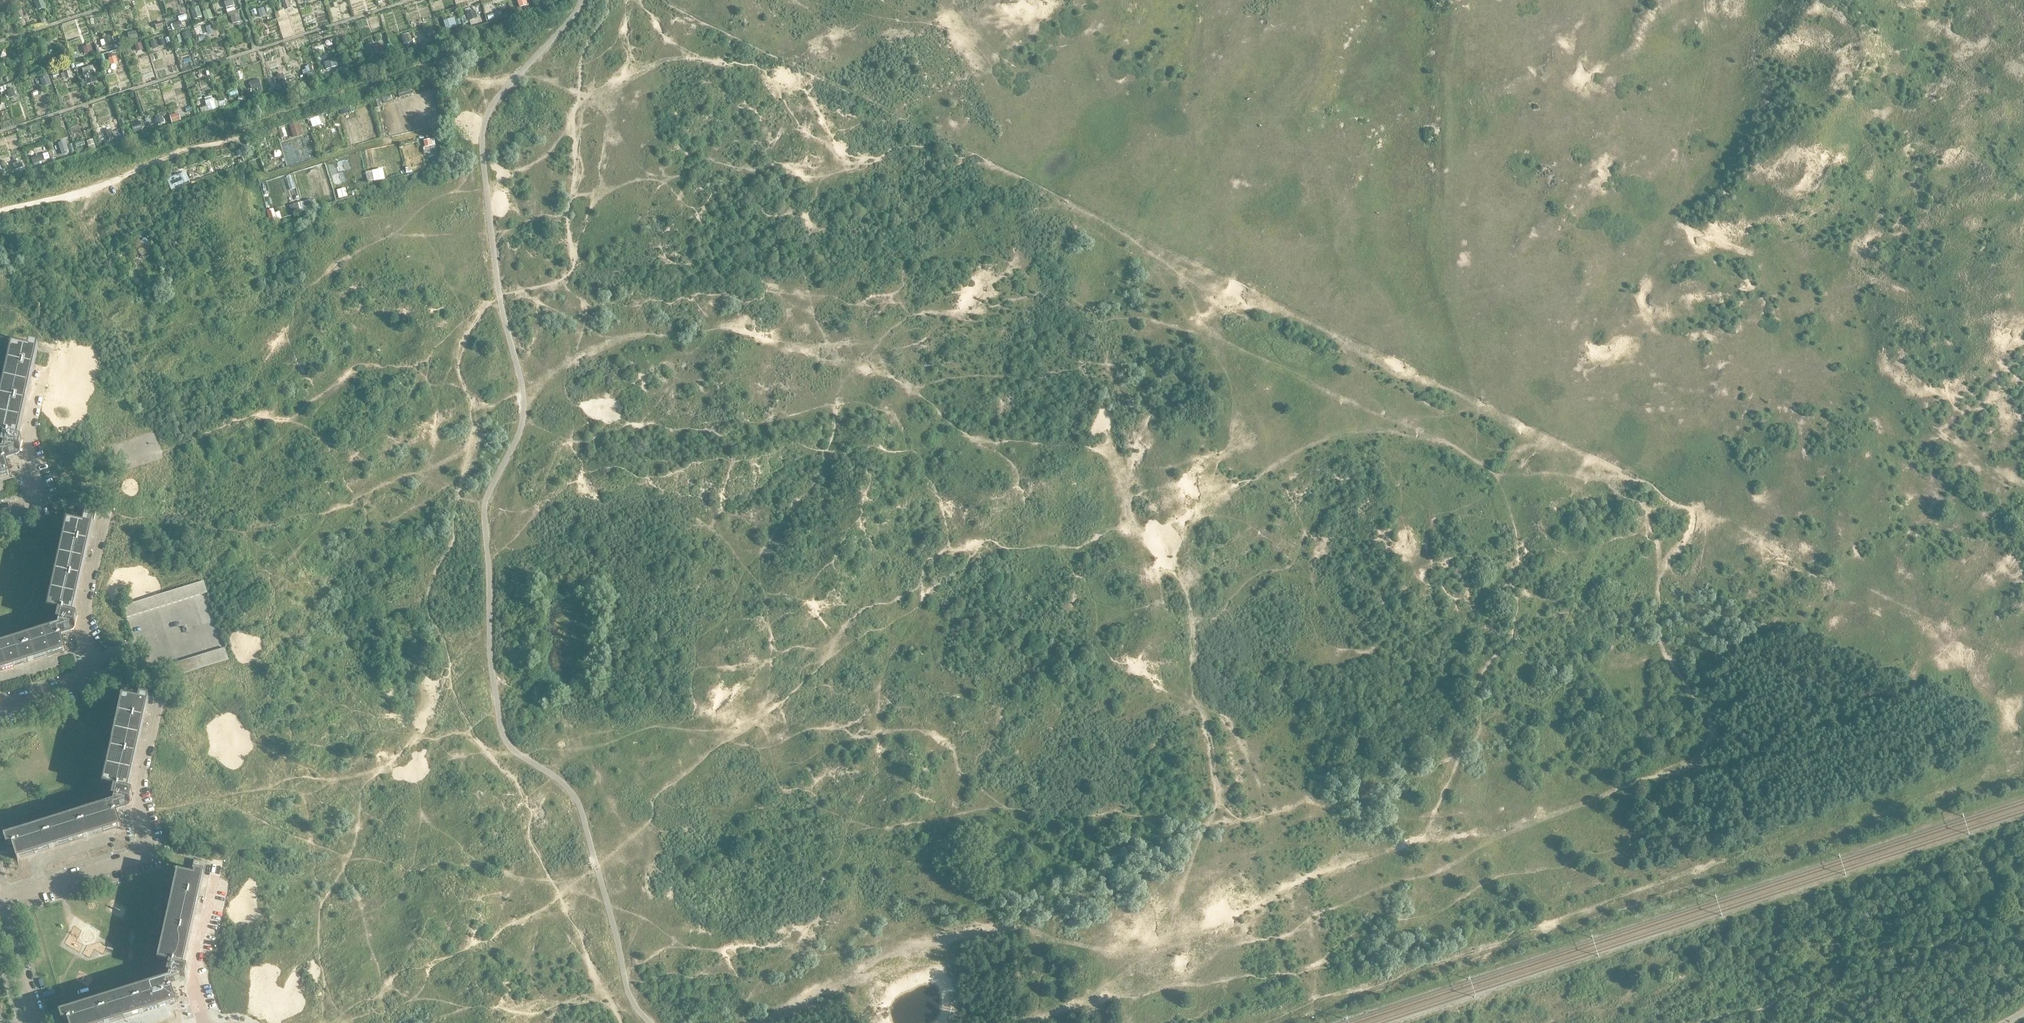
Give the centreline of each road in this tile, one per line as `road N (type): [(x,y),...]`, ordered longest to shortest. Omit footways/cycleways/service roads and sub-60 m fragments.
road 1 (track): [(1716,0),(1674,217),(1695,236),(1845,260),(1885,385),(1948,439),(2023,483)]
road 2 (residential): [(0,899),(140,855),(138,788),(156,706)]
road 3 (track): [(0,212),(78,194),(232,138)]
road 4 (track): [(232,138),(249,148),(268,177),(421,132)]
road 5 (residential): [(204,1022),(193,987),(212,878)]
road 6 (residential): [(85,667),(83,610),(102,527)]
road 7 (residential): [(0,512),(23,504),(38,480),(28,440),(33,395)]

